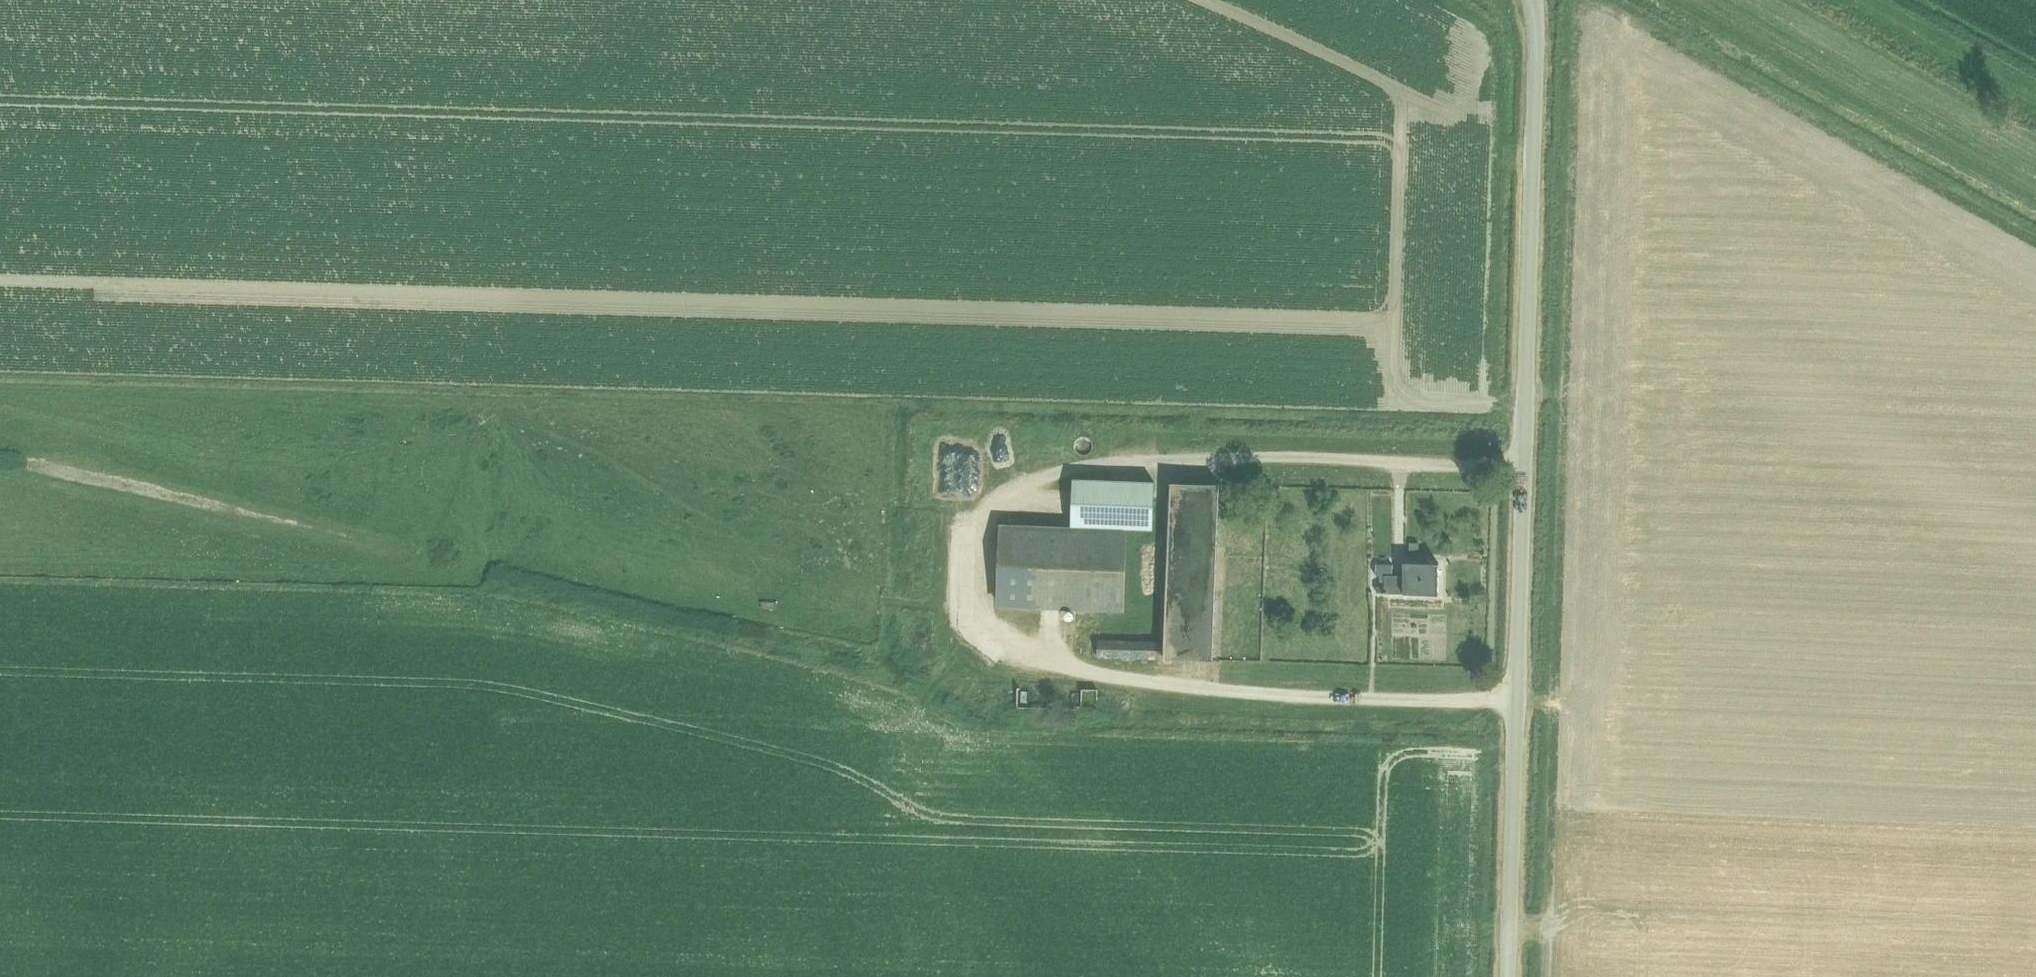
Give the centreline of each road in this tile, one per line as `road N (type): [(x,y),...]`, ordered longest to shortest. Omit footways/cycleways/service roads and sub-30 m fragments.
road 1 (tertiary): [(1505,976),(1535,0)]

